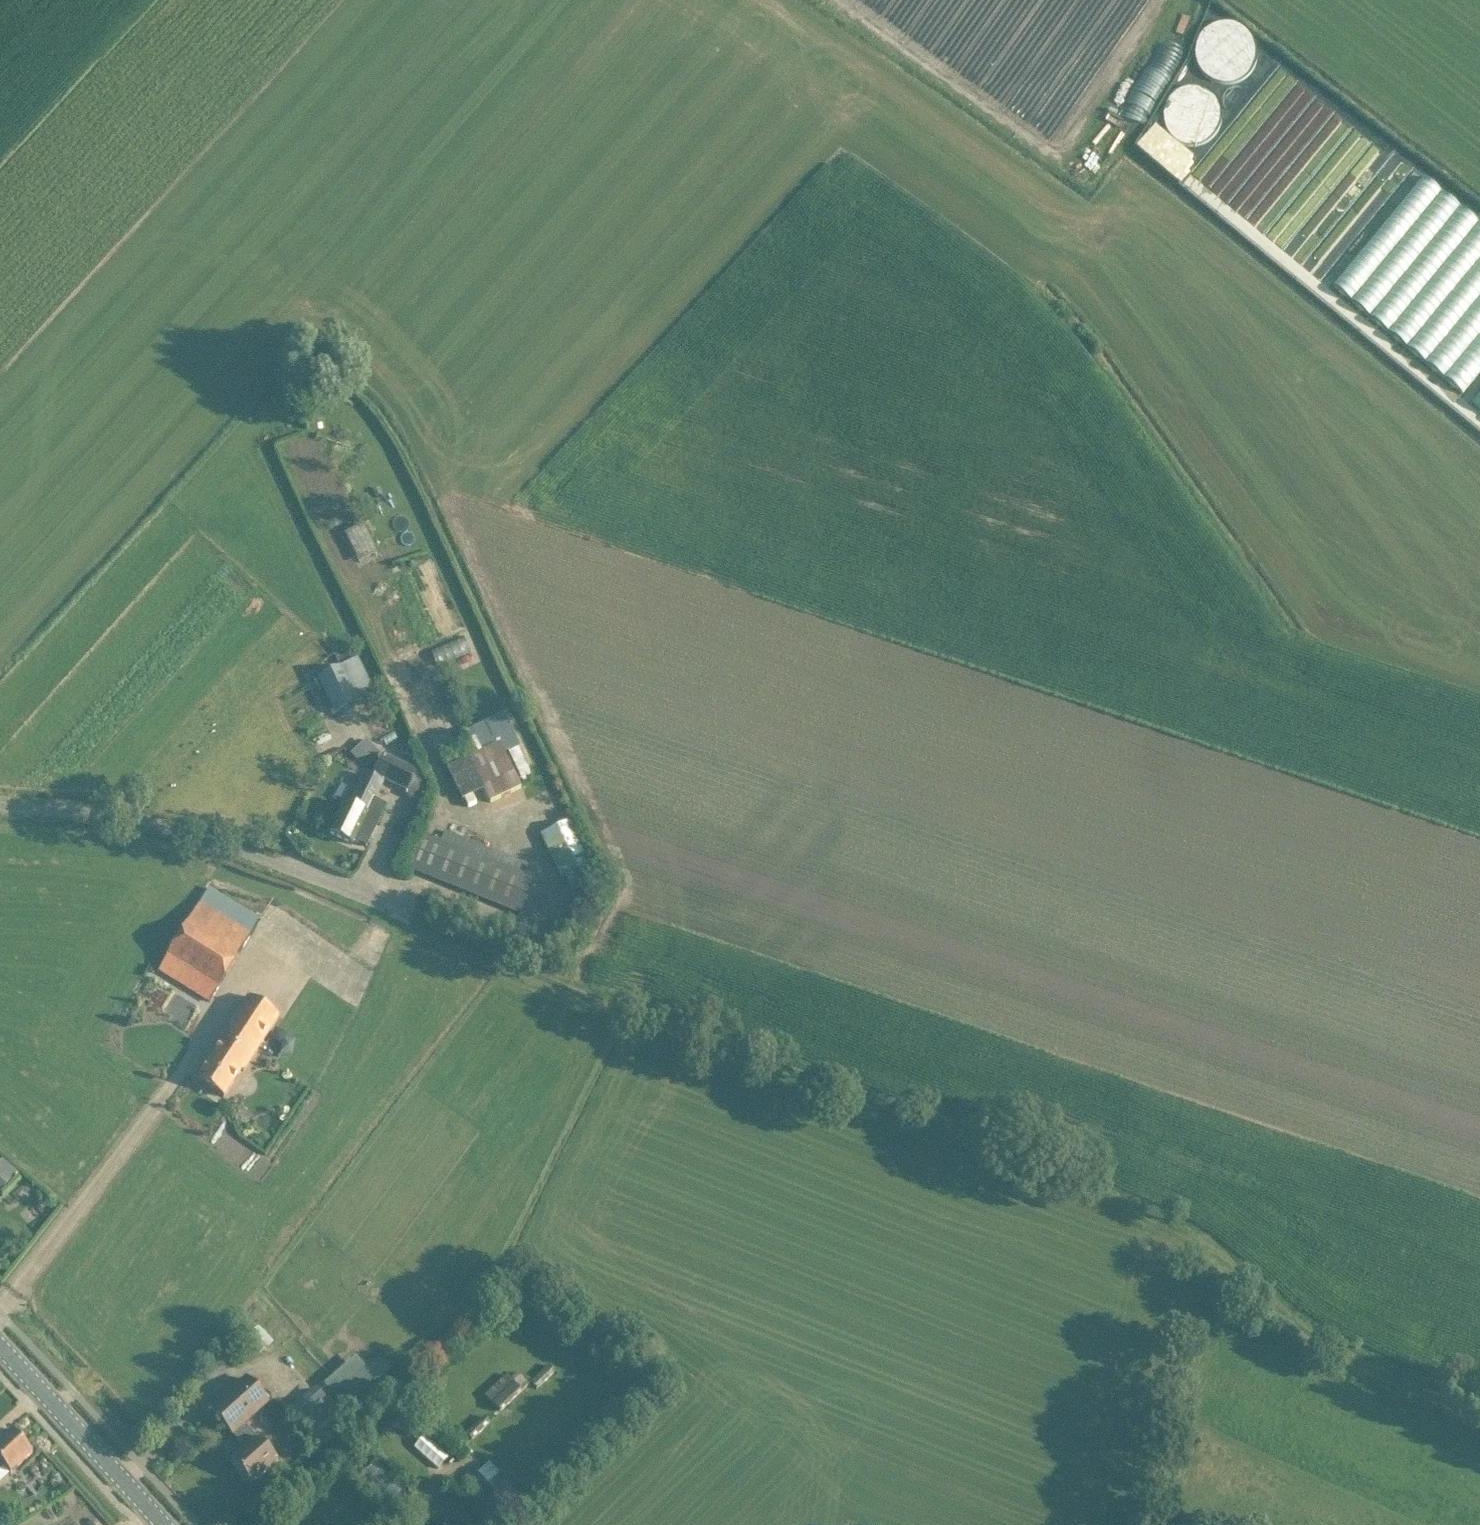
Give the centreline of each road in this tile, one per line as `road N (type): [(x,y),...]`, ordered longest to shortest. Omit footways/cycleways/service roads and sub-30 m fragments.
road 1 (track): [(1479,1418),(1333,1348),(1222,1262),(1079,1192),(427,913)]
road 2 (unclassified): [(427,913),(286,850),(162,813),(0,806)]
road 3 (tertiary): [(159,1524),(0,1349)]

